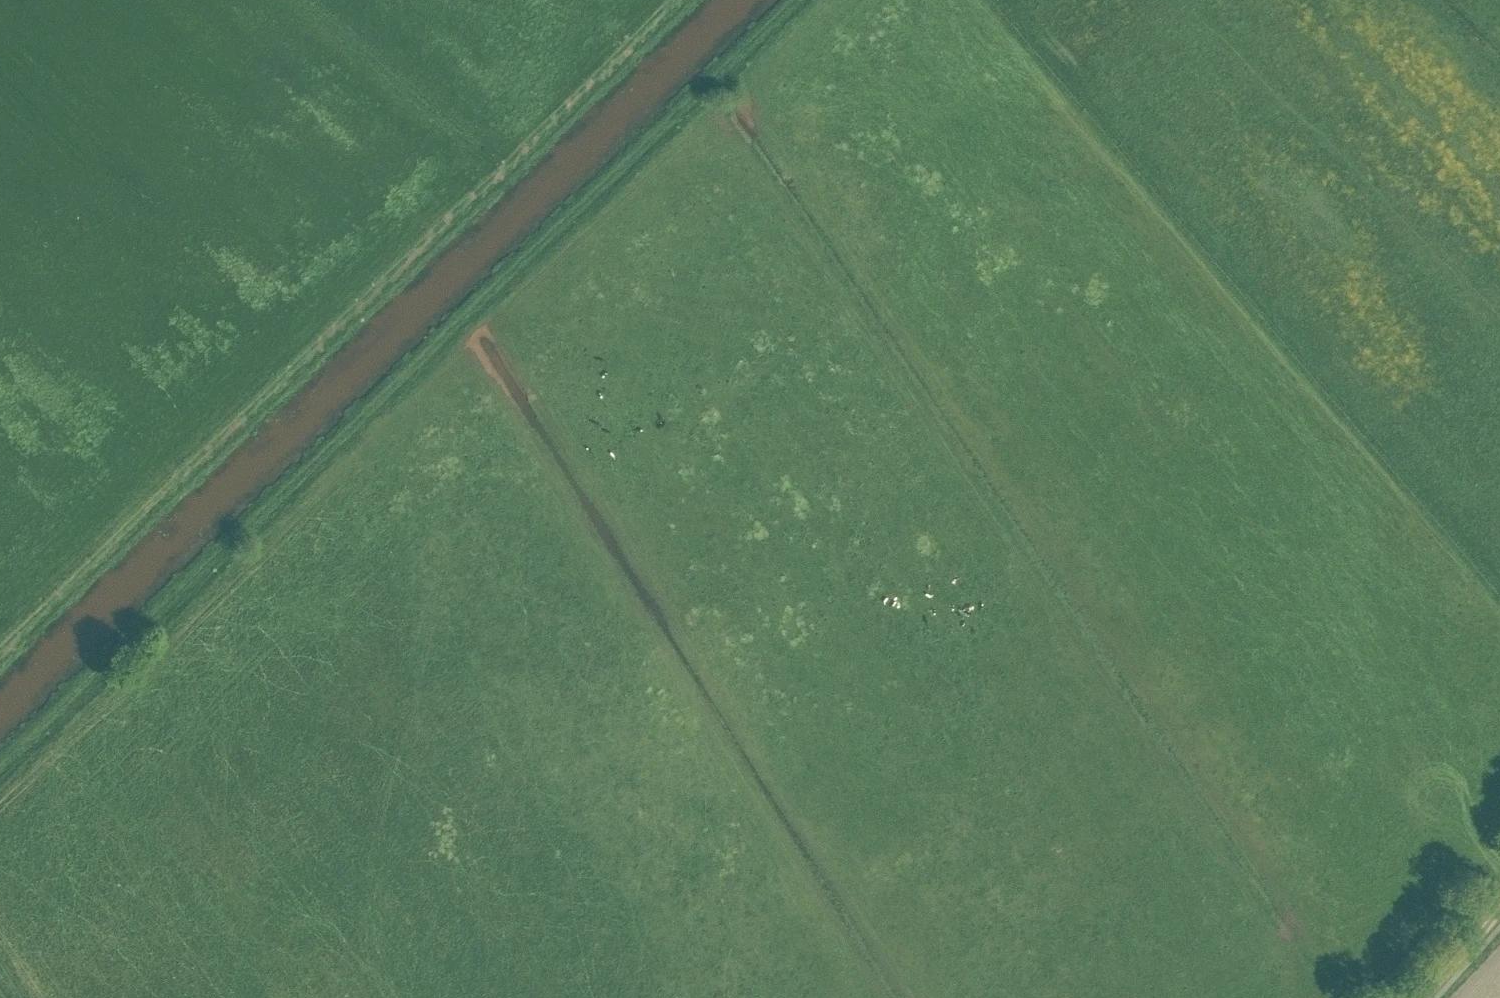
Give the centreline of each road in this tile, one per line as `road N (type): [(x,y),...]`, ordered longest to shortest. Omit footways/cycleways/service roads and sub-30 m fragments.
road 1 (track): [(1416,997),(1499,904)]

